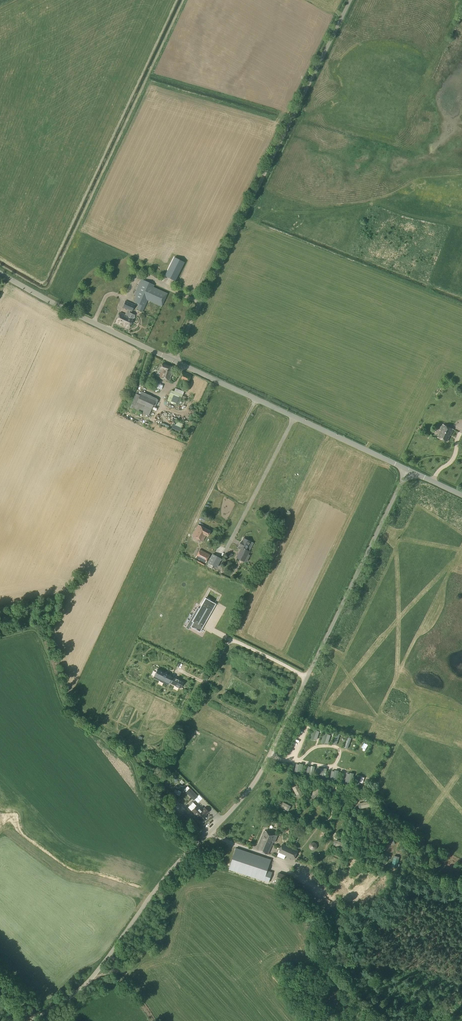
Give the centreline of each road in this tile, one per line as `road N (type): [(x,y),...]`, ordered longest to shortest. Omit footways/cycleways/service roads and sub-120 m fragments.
road 1 (unclassified): [(36,1020),(92,976),(149,897),(257,781),(408,471)]
road 2 (unclassified): [(172,360),(351,0)]
road 3 (tertiary): [(408,471),(172,360)]
road 4 (tertiary): [(172,360),(0,273)]

